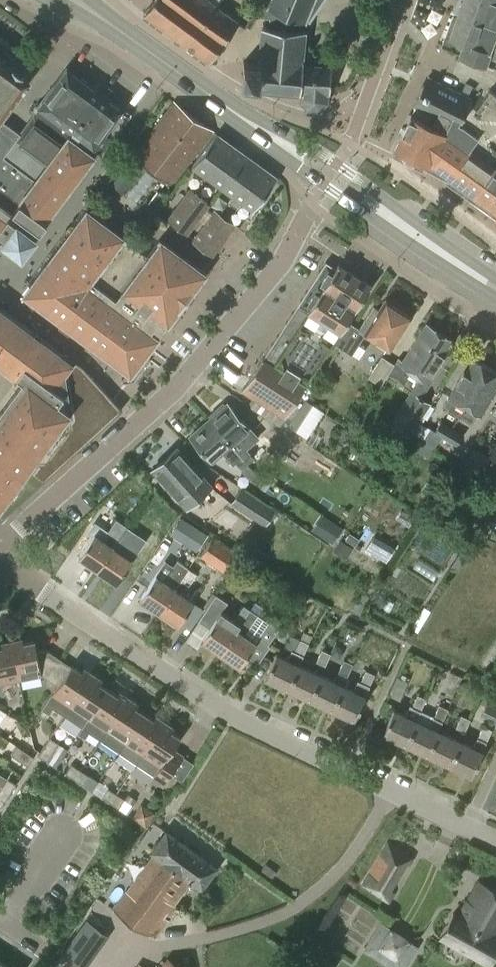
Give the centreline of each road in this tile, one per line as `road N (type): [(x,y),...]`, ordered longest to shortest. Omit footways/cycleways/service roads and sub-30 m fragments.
road 1 (unclassified): [(495,841),(229,712),(0,560)]
road 2 (unclassified): [(0,547),(185,374),(271,279),(330,174)]
road 3 (primary): [(330,174),(76,0)]
road 4 (primary): [(495,283),(330,174)]

